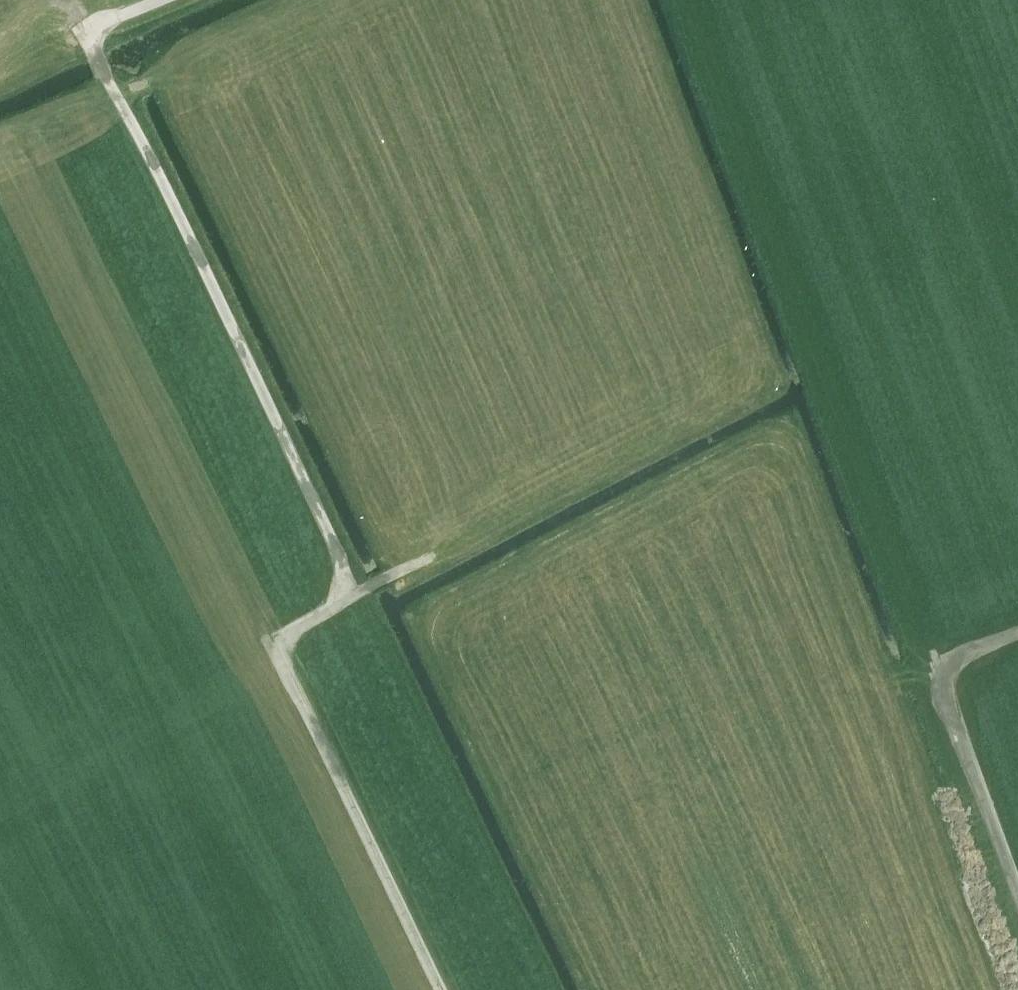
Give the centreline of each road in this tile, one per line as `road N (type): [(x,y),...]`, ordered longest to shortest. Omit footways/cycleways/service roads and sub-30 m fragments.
road 1 (track): [(441,989),(281,652),(298,628),(355,594),(91,38),(101,23),(157,0)]
road 2 (track): [(1017,891),(945,689),(949,661),(1017,631)]

